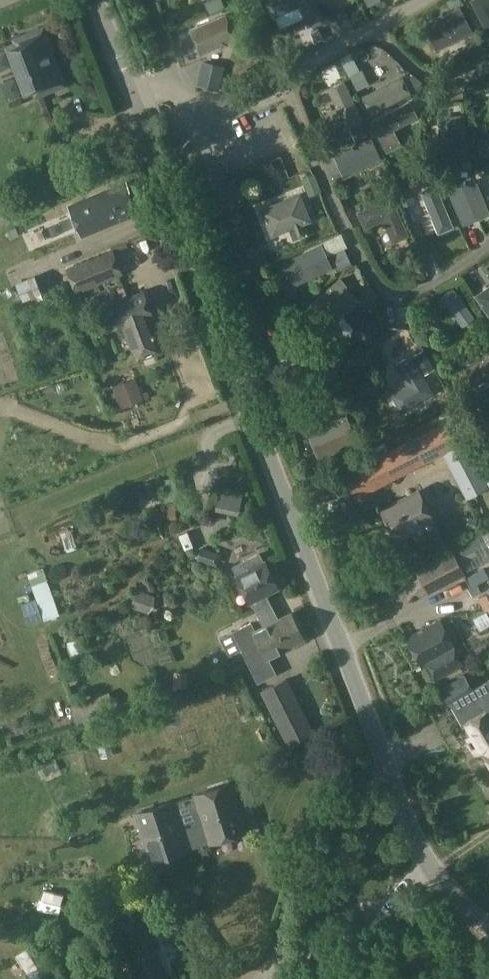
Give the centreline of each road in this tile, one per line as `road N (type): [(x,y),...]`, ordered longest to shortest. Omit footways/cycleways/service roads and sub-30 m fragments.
road 1 (unclassified): [(488,926),(436,880),(421,855),(98,0)]

